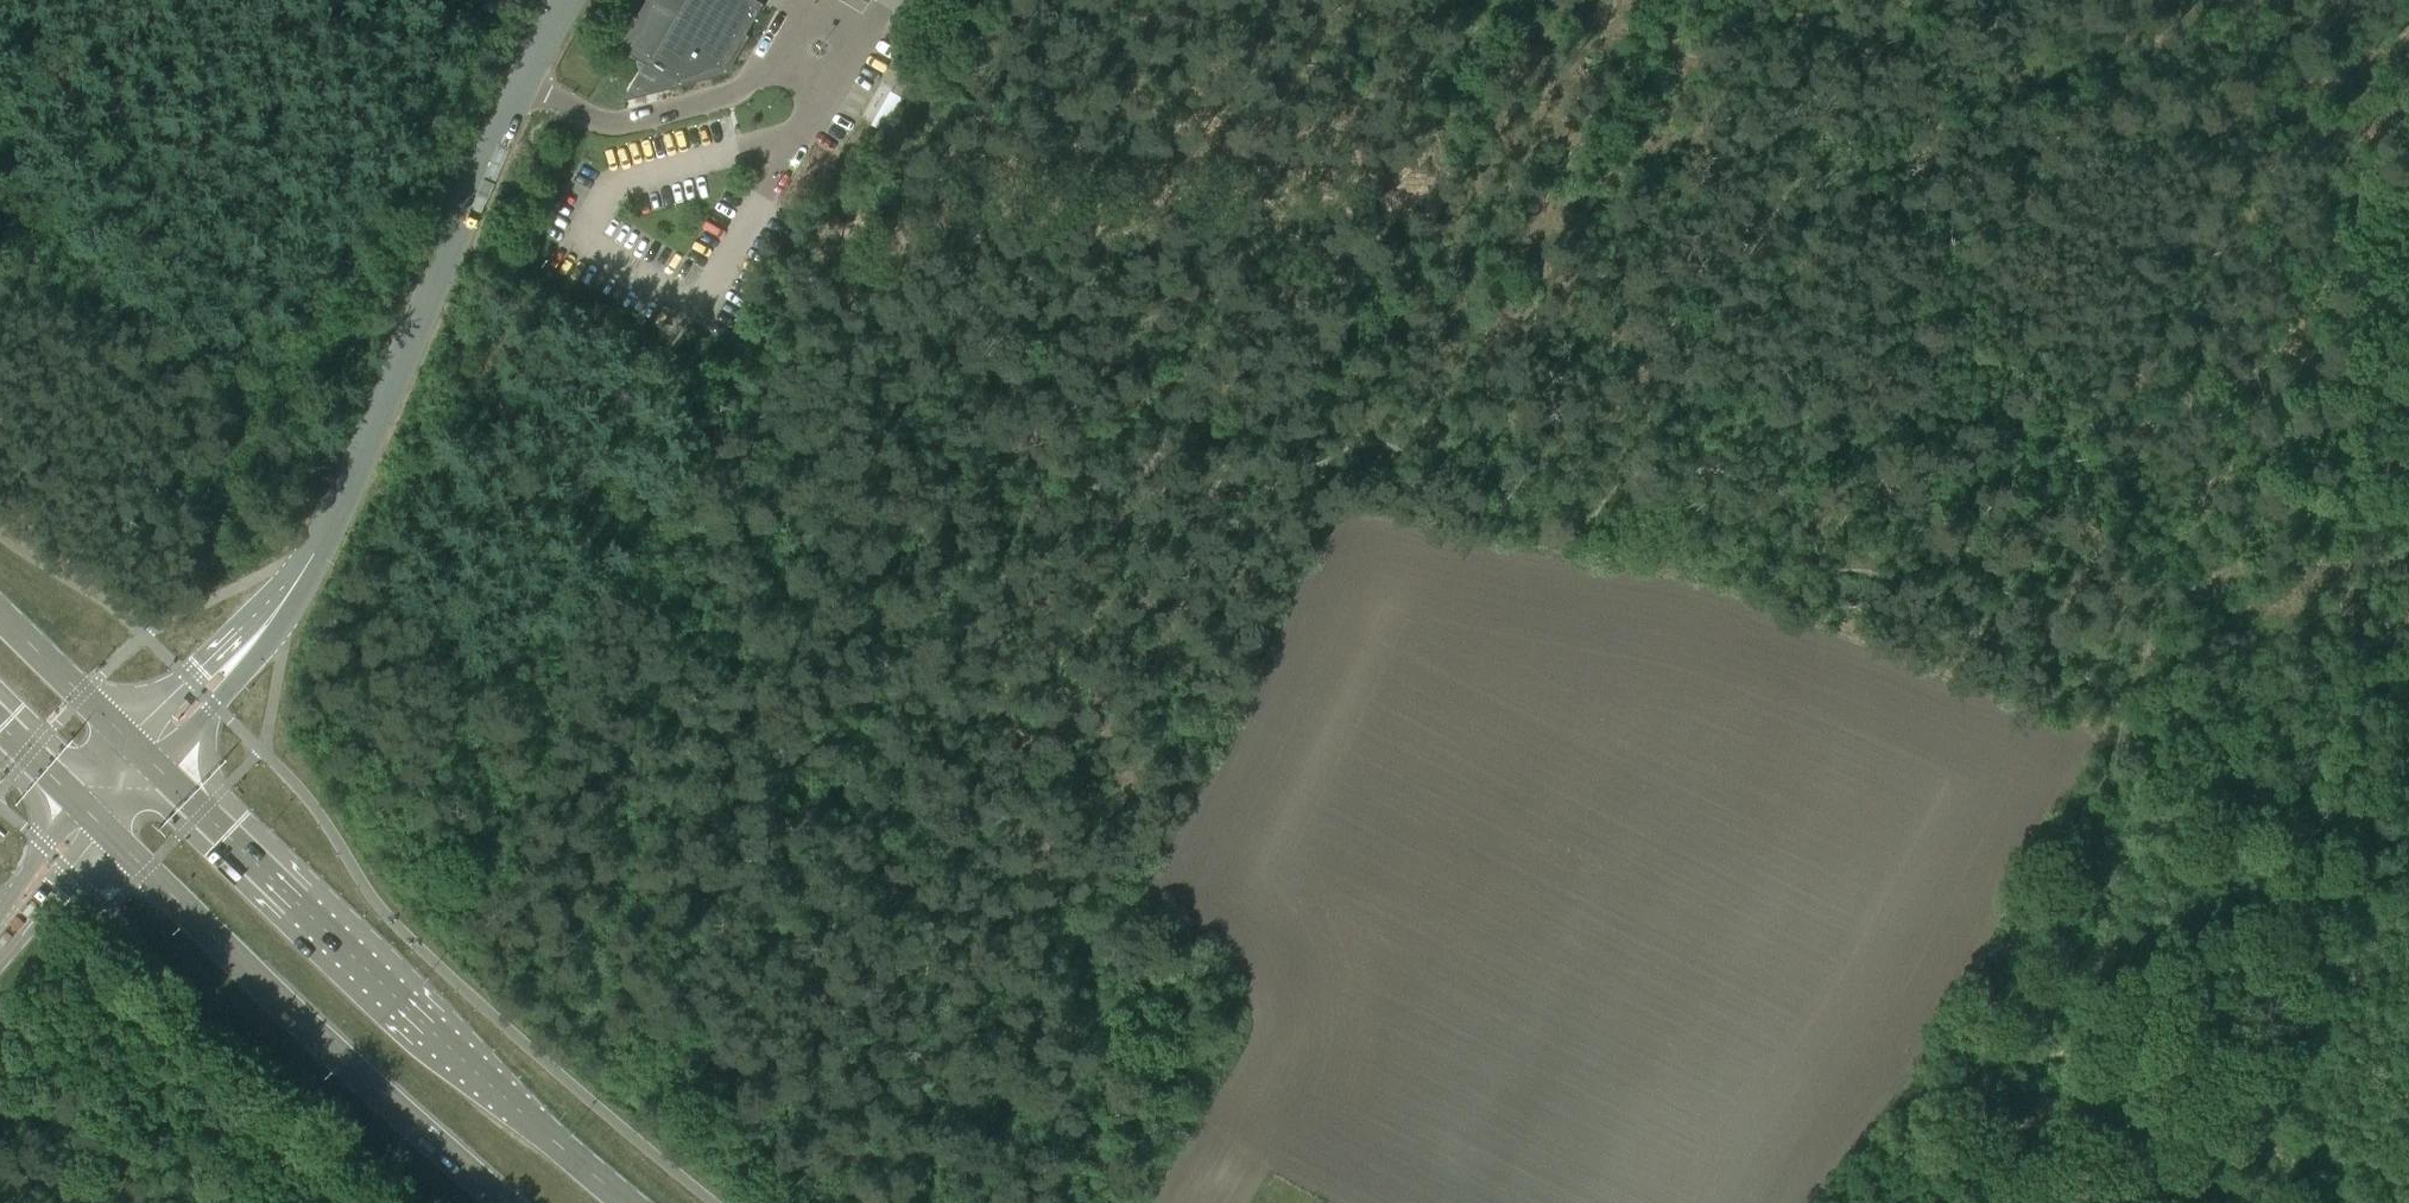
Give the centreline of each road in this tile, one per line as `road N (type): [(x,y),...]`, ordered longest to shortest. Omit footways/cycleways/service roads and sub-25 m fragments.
road 1 (track): [(2408,93),(2167,606),(2125,722)]
road 2 (primary): [(629,1202),(346,953),(156,766)]
road 3 (unclassified): [(320,546),(512,105),(569,0)]
road 4 (primary): [(102,826),(505,1202)]
road 5 (track): [(2125,722),(2092,800),(1928,1091),(1928,1159),(1916,1202)]
road 6 (unclassified): [(156,766),(288,615),(320,546)]
road 7 (unclassified): [(320,546),(131,742)]
road 8 (primary): [(131,742),(0,612)]
road 9 (track): [(1492,0),(1426,166)]
road 10 (secondary): [(0,935),(102,826)]
road 11 (secondary): [(76,801),(0,921)]

